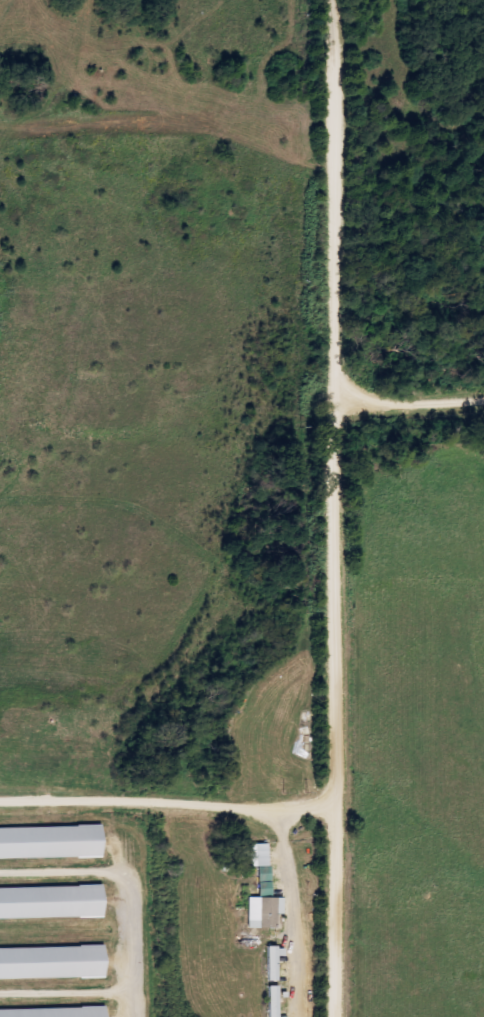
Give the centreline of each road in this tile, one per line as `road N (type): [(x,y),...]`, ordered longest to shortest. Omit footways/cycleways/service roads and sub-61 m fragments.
road 1 (residential): [(344,1016),(341,0)]

